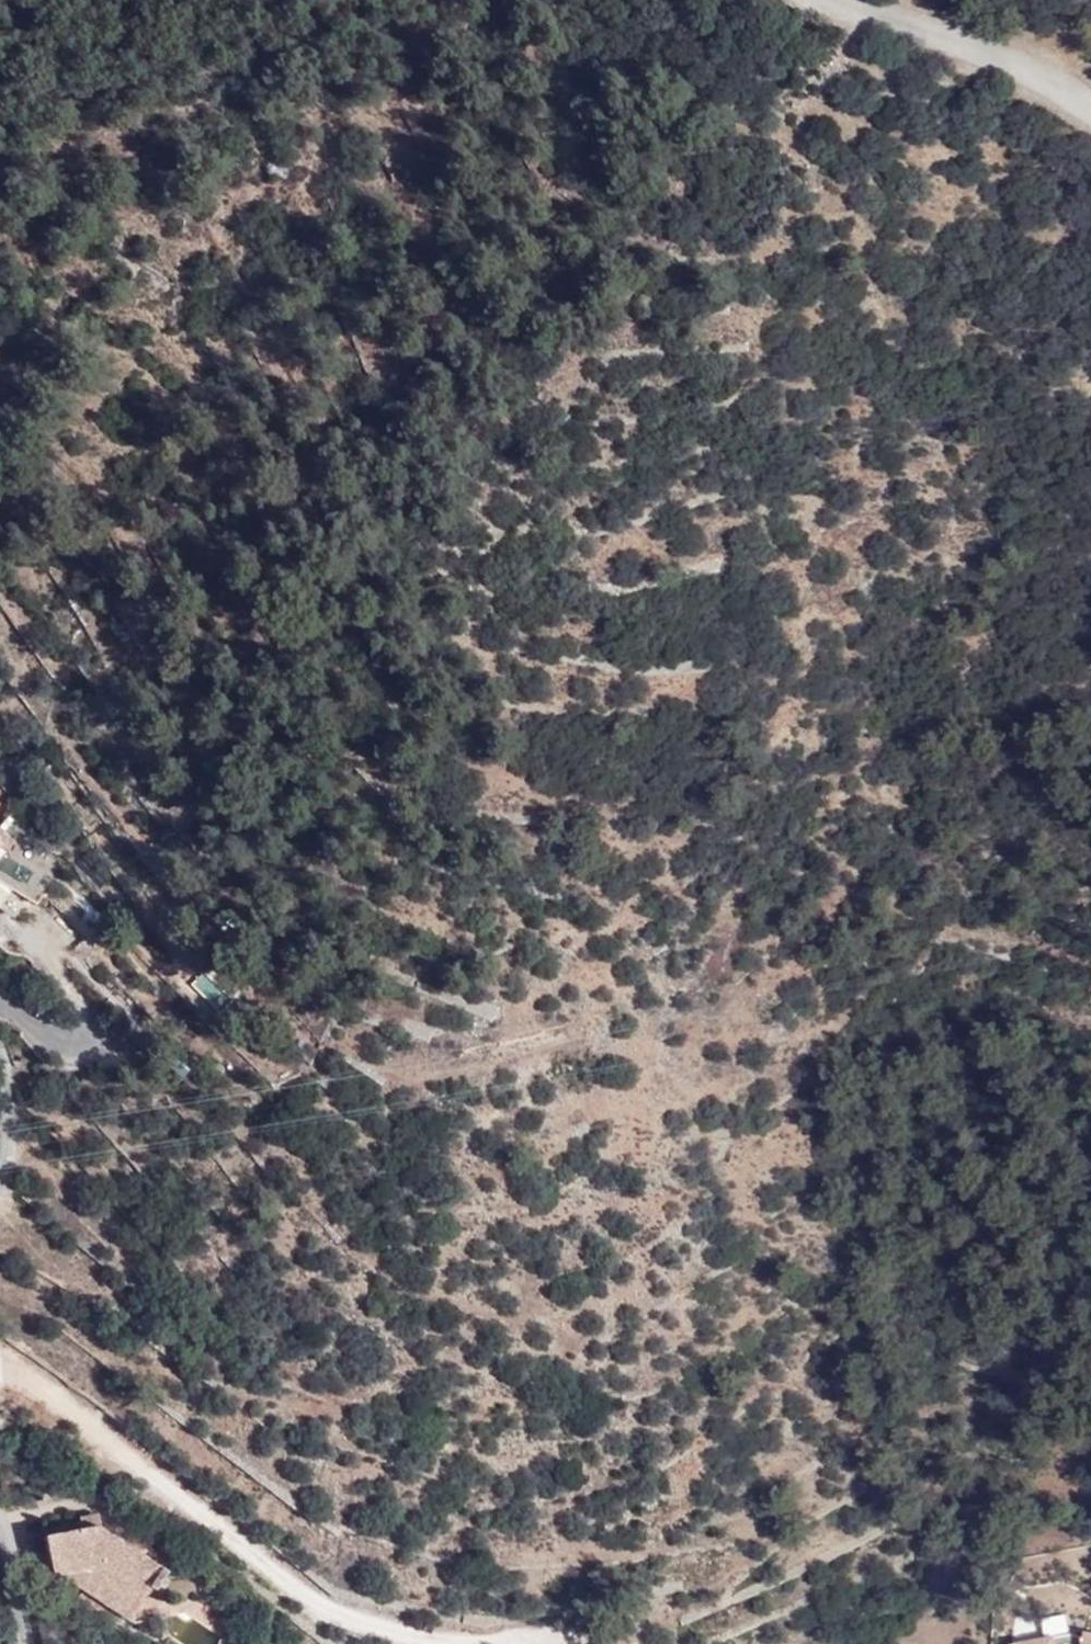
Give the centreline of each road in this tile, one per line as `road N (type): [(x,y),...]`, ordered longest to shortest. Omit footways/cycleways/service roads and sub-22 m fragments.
road 1 (track): [(1090,107),(1031,69),(845,0)]

